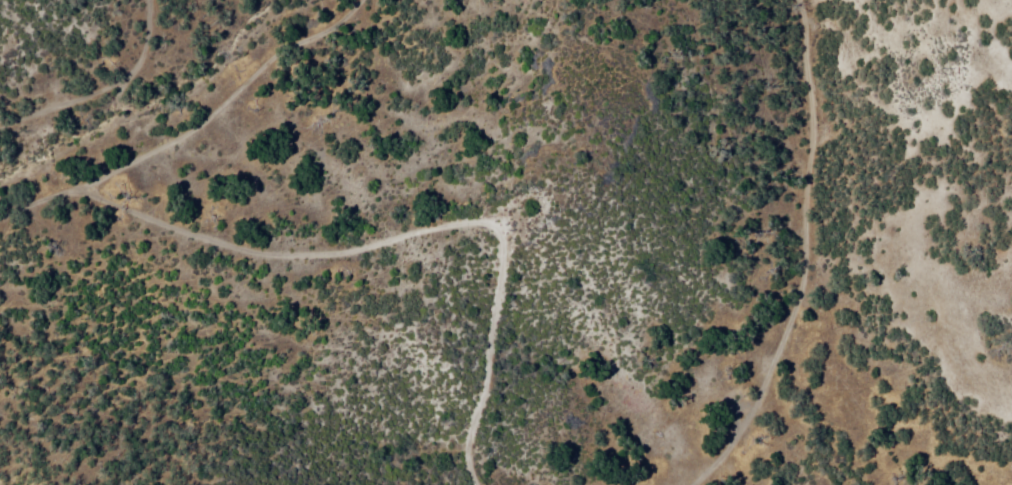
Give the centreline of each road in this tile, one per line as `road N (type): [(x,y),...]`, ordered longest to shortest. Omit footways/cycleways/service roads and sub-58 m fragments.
road 1 (track): [(476,484),(466,435),(489,390),(504,274),(504,245),(492,228),(422,231),(340,253),(267,253),(82,190),(39,159),(35,135),(49,112),(142,64),(151,0)]
road 2 (track): [(799,0),(814,119),(805,270),(722,484)]
road 3 (track): [(0,186),(201,91),(299,0)]

